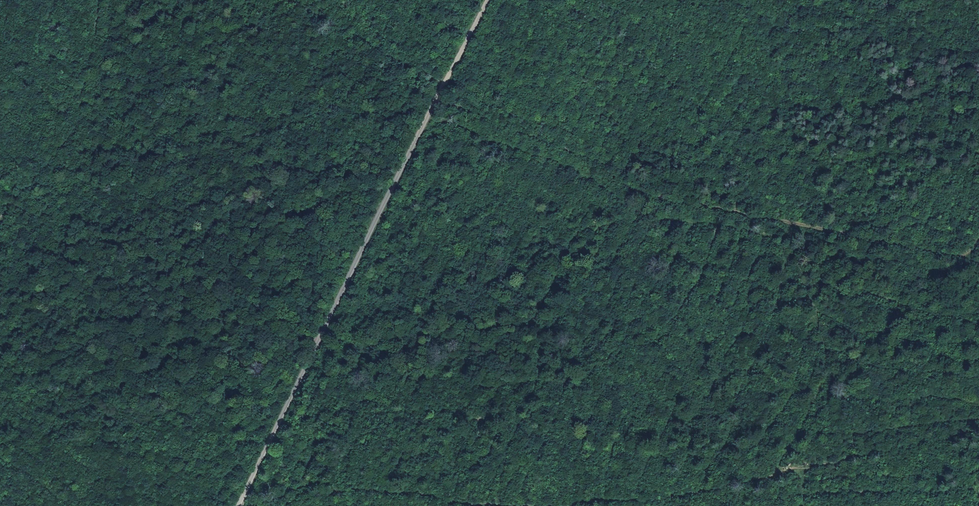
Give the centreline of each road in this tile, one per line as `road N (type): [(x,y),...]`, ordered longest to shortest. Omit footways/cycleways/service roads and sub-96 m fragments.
road 1 (unclassified): [(487,0),(239,505)]

